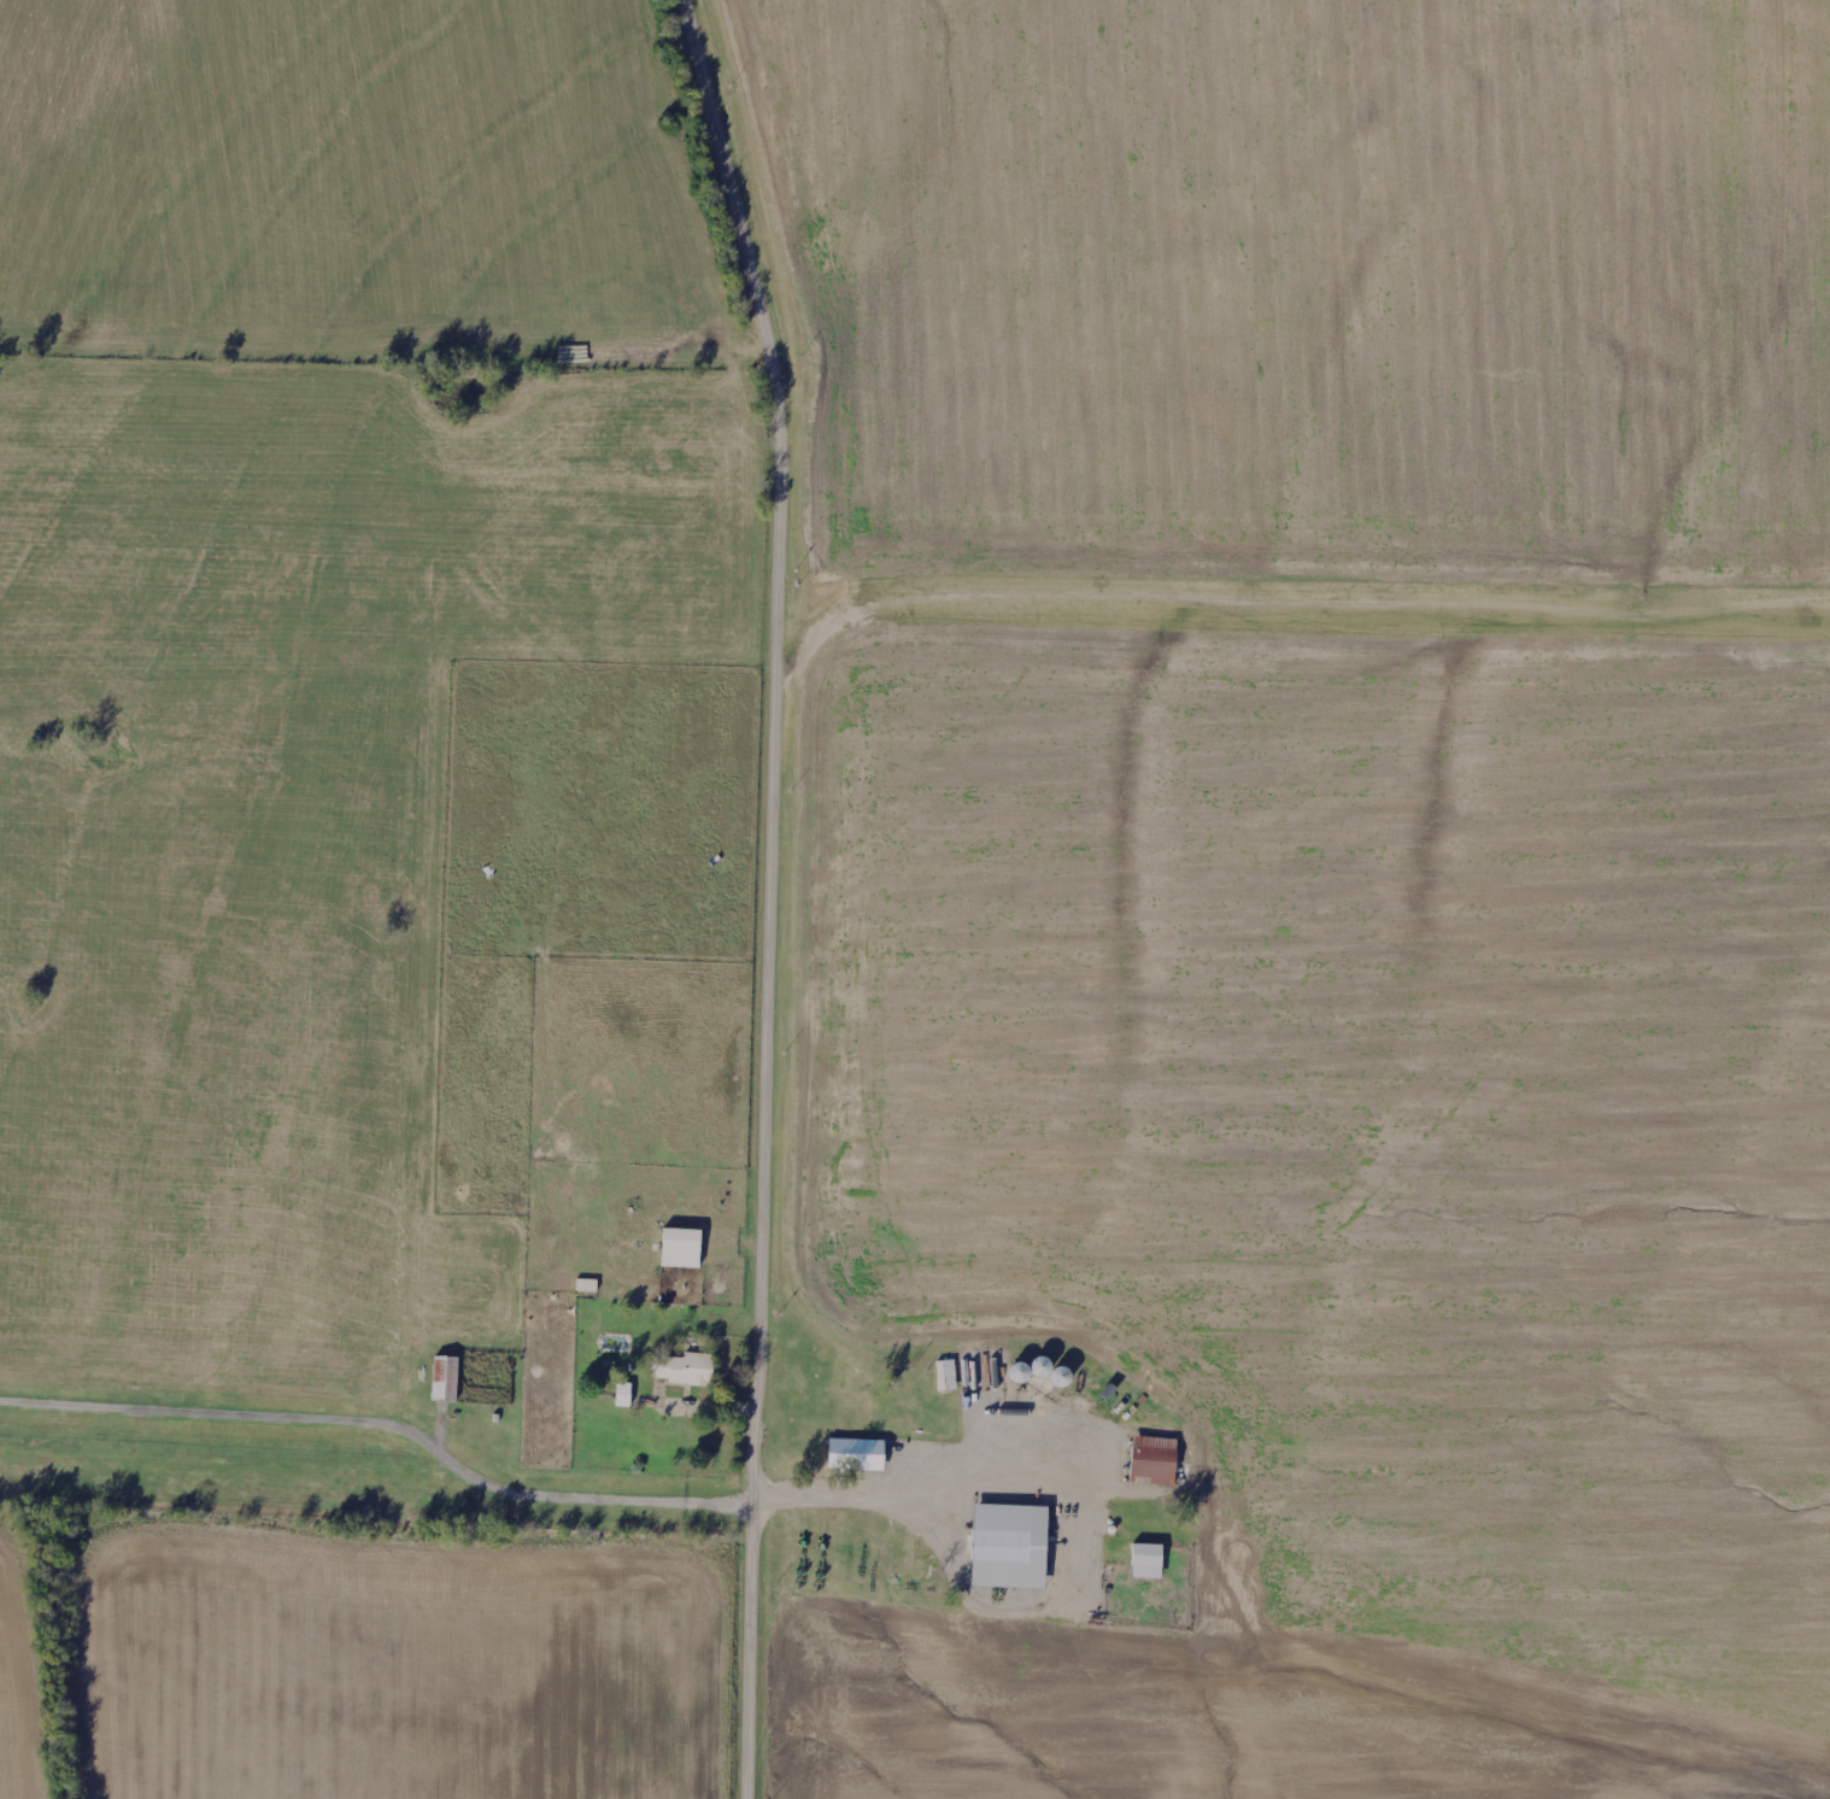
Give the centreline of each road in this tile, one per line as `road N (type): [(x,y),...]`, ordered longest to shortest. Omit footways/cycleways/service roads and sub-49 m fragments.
road 1 (residential): [(757,1798),(791,359),(697,0)]
road 2 (residential): [(764,1501),(897,1496),(1017,1467),(1066,1477),(1087,1512),(1092,1552),(1084,1588),(1055,1608),(996,1611),(966,1592),(921,1511),(897,1496)]

